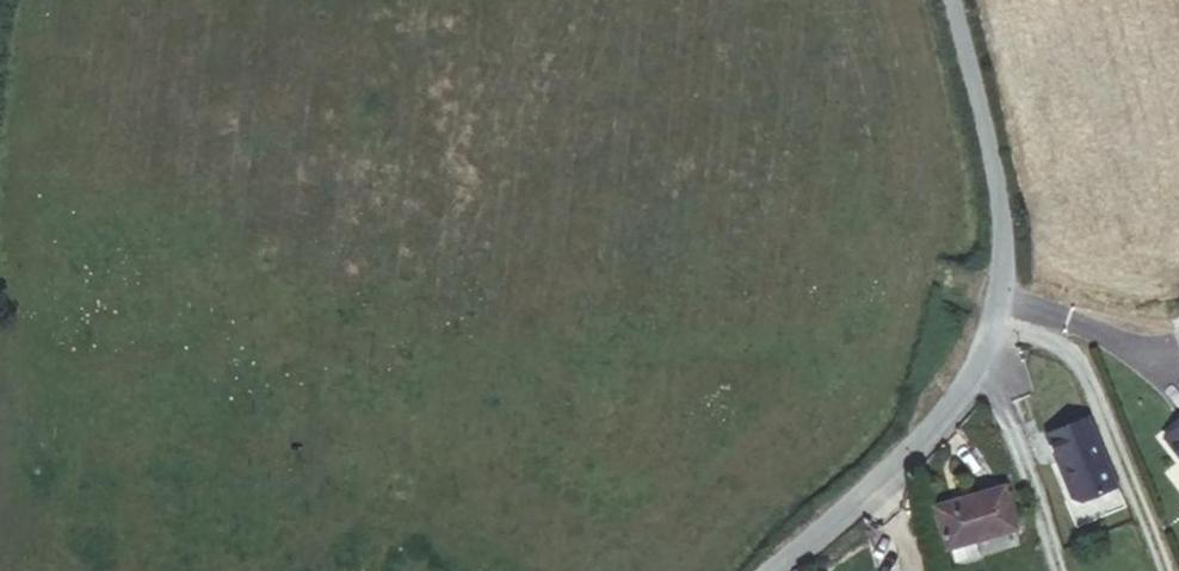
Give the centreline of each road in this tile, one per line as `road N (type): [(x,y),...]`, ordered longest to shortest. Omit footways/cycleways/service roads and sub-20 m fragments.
road 1 (residential): [(766,570),(931,428),(971,375),(994,314),(1002,264),(996,210),(946,0)]

